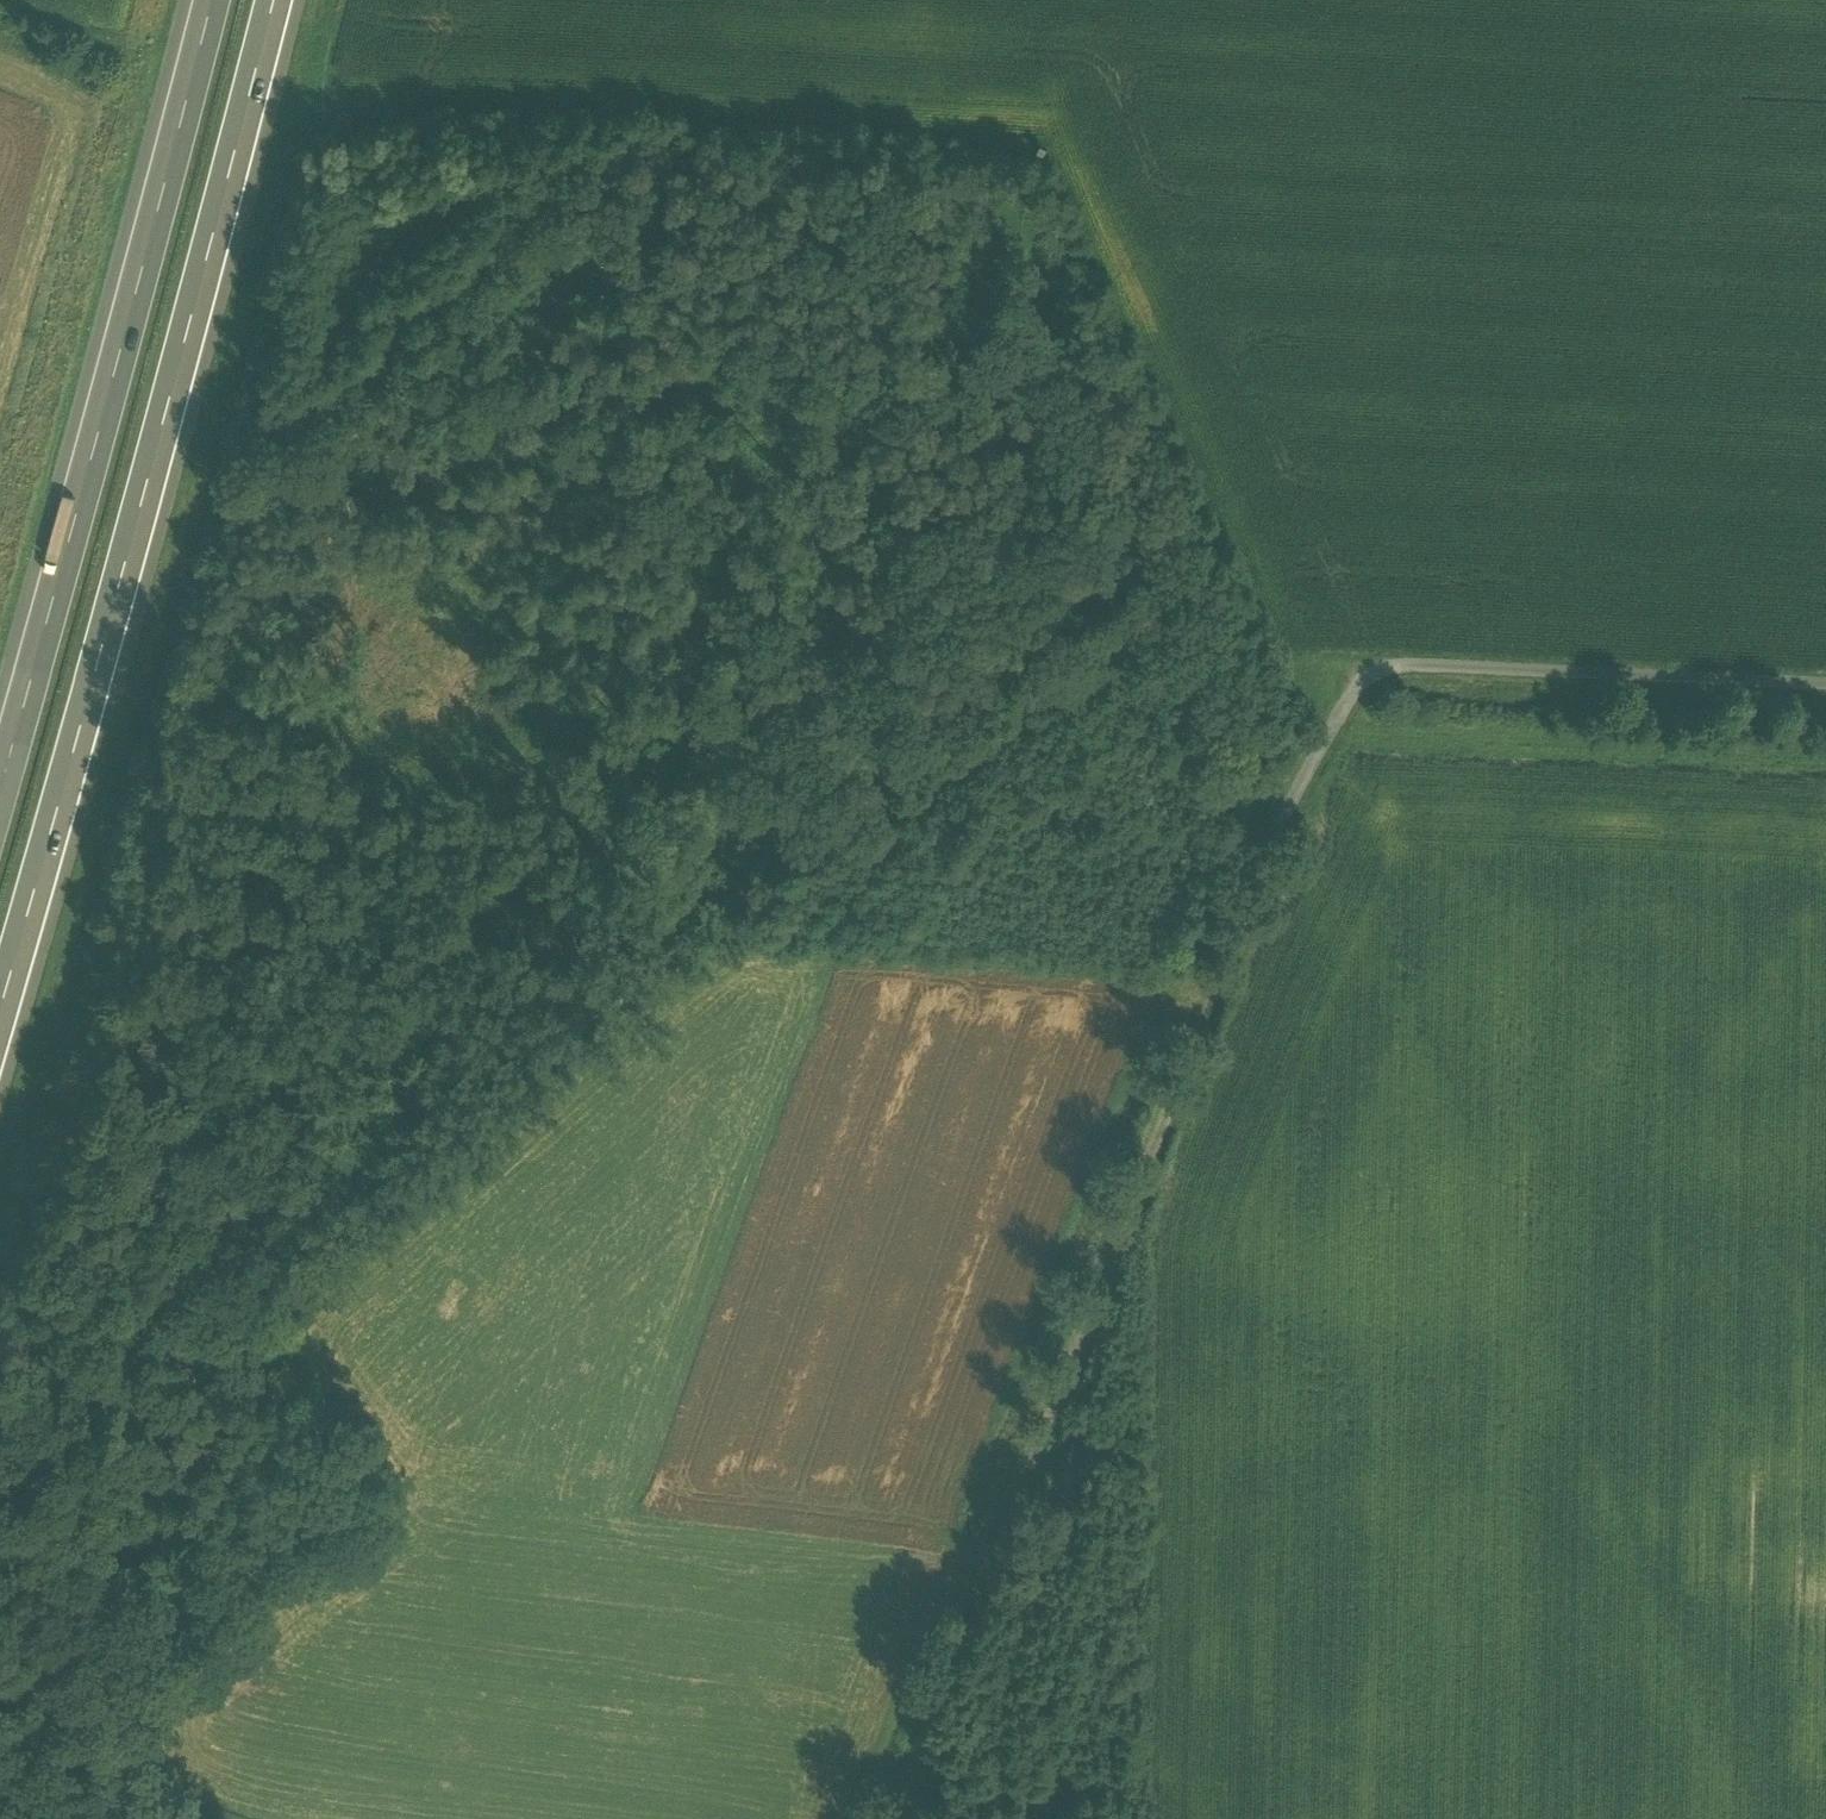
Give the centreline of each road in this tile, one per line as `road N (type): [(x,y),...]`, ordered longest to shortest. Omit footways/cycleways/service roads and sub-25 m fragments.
road 1 (track): [(896,1818),(1343,710)]
road 2 (motorway): [(0,1055),(208,339),(293,0)]
road 3 (motorway): [(215,0),(0,804)]
road 4 (residential): [(1343,710),(1825,721)]

